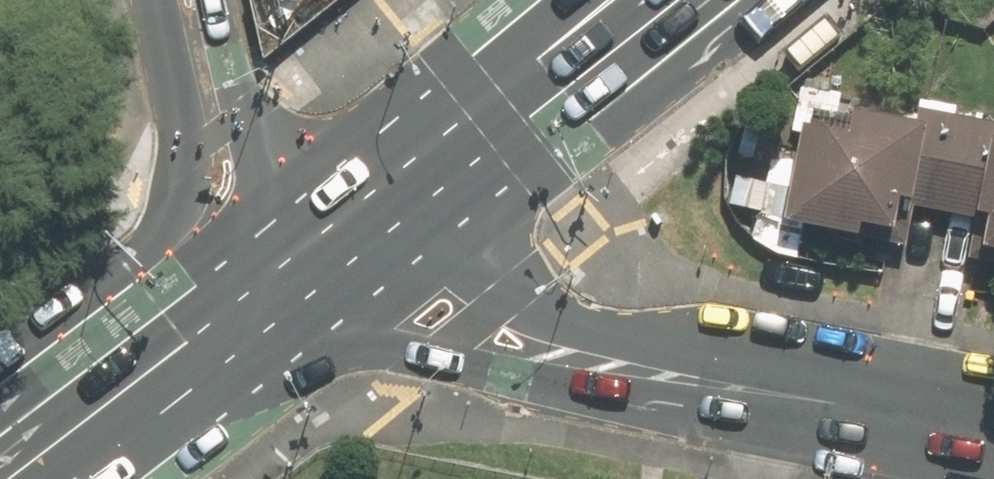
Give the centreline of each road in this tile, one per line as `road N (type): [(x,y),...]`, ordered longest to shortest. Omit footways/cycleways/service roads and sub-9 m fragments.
road 1 (tertiary): [(697,376),(648,385),(382,345),(115,368)]
road 2 (primary): [(0,364),(135,253),(173,195),(181,147),(158,0)]
road 3 (tertiary): [(385,172),(581,293),(697,376)]
road 4 (primary): [(115,368),(385,172)]
road 5 (tertiary): [(697,376),(783,374),(993,416)]
road 6 (primary): [(385,172),(594,0)]
road 7 (secondary): [(214,0),(245,101),(288,137),(385,172)]
road 8 (primary): [(0,450),(115,368)]

